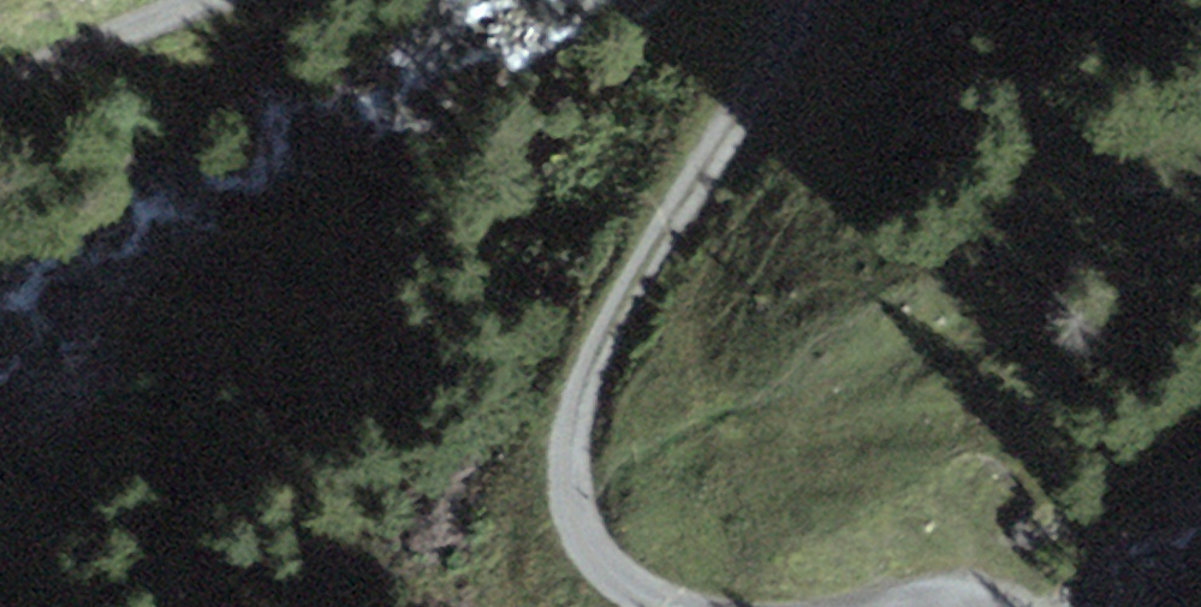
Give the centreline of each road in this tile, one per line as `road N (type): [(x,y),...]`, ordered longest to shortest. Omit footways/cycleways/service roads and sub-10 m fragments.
road 1 (track): [(693,606),(643,602),(575,521),(567,473),(604,333),(785,45),(805,0)]
road 2 (track): [(213,0),(0,99)]

